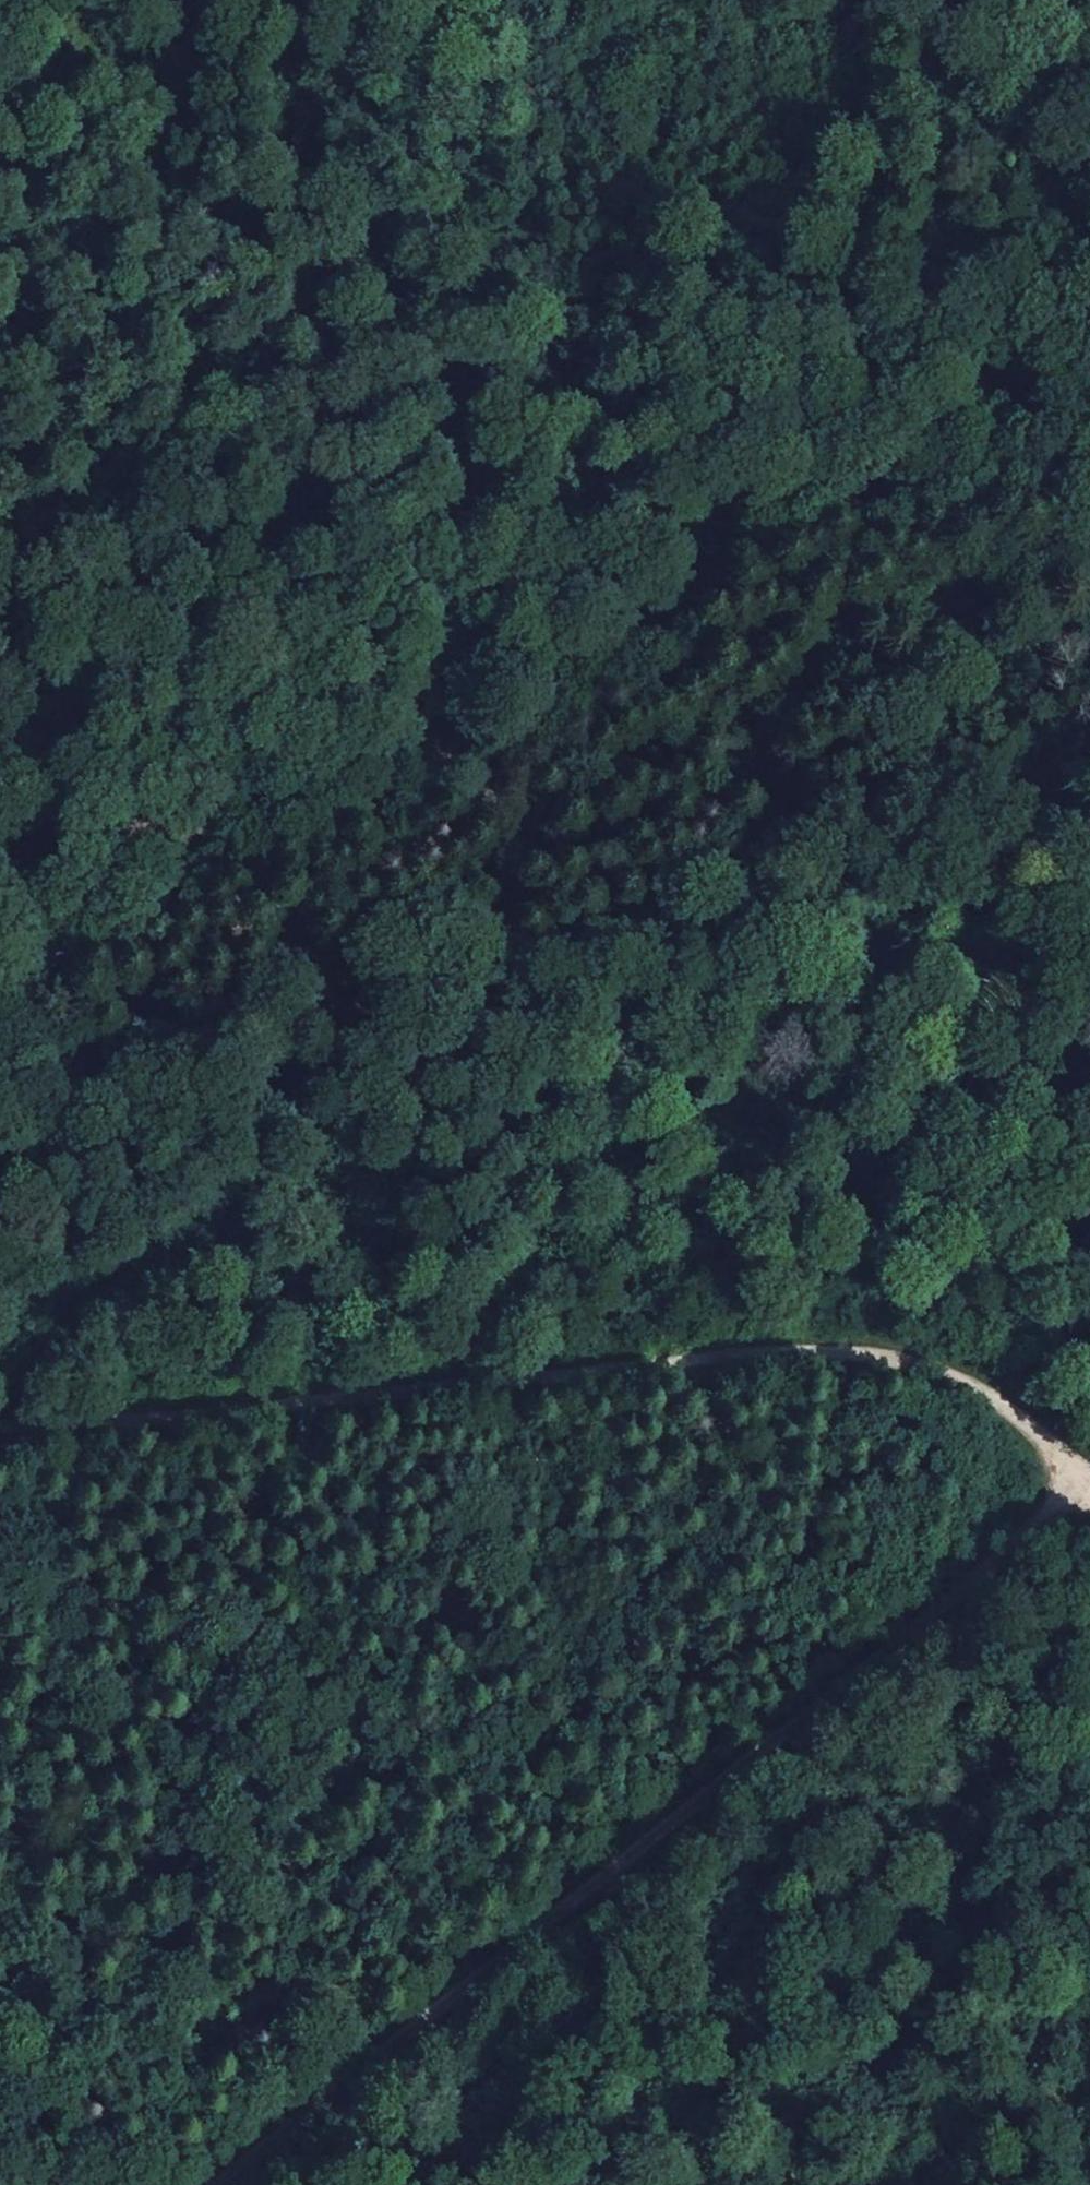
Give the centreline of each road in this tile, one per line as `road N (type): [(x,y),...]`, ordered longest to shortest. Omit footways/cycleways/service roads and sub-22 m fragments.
road 1 (track): [(0,1396),(85,1400),(317,1354),(593,1354),(800,1342),(908,1359),(1044,1439),(1089,1493)]
road 2 (track): [(1089,1512),(219,2184)]

